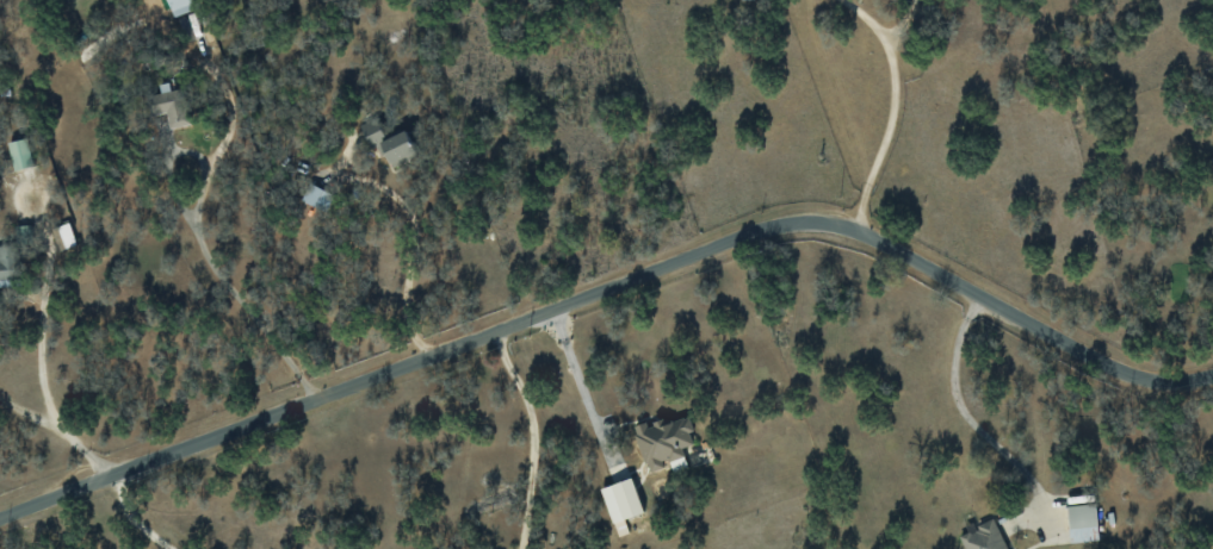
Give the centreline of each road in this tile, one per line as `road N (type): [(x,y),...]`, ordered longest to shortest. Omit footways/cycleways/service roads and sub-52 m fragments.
road 1 (residential): [(0,515),(780,226),(854,232),(1140,381),(1212,378)]

